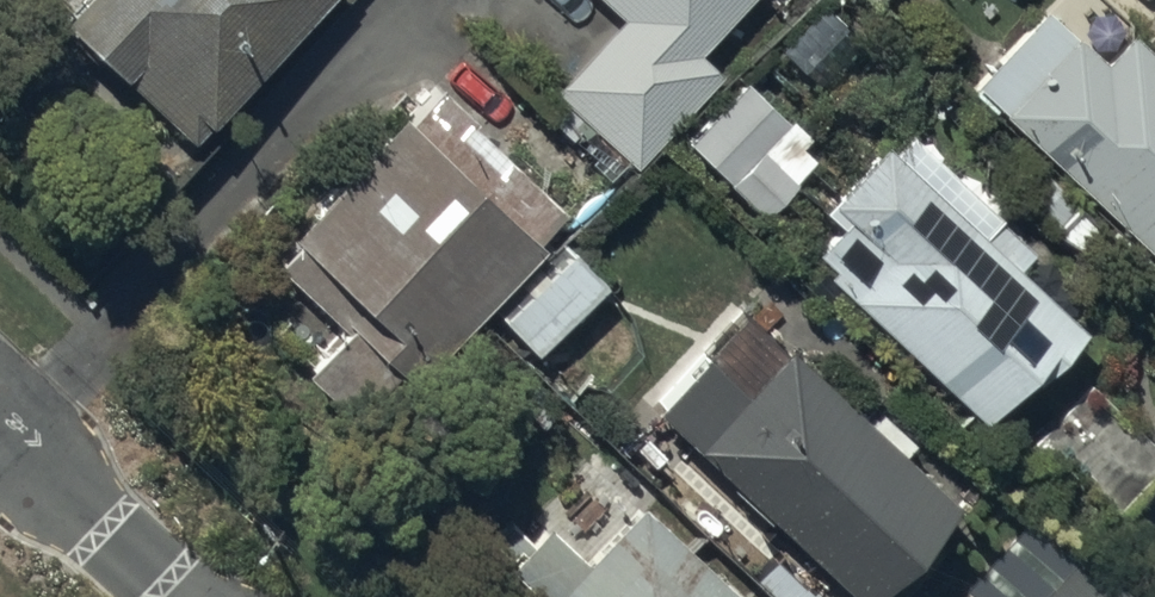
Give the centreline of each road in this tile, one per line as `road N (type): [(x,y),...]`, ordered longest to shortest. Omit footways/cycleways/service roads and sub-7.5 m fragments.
road 1 (residential): [(0,430),(177,596)]

